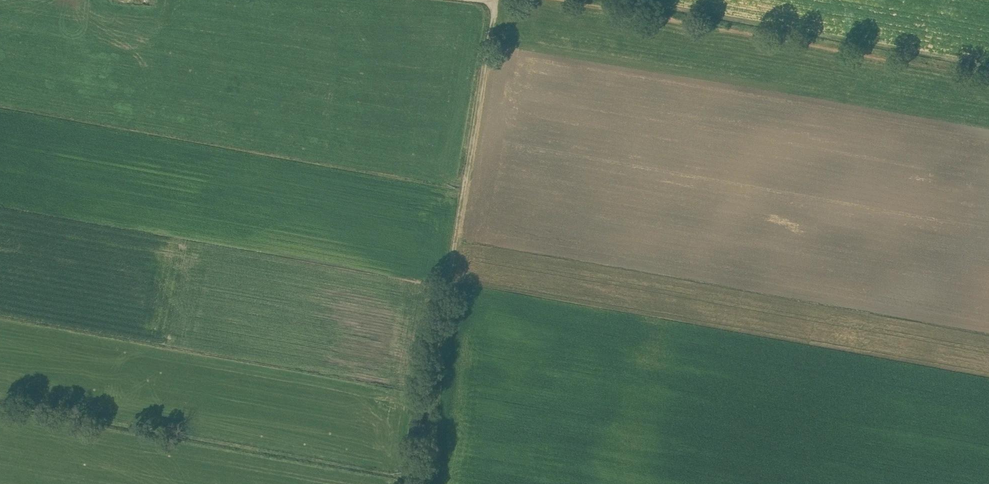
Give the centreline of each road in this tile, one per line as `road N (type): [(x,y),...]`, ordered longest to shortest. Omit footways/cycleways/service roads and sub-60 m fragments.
road 1 (track): [(494,0),(410,483)]

